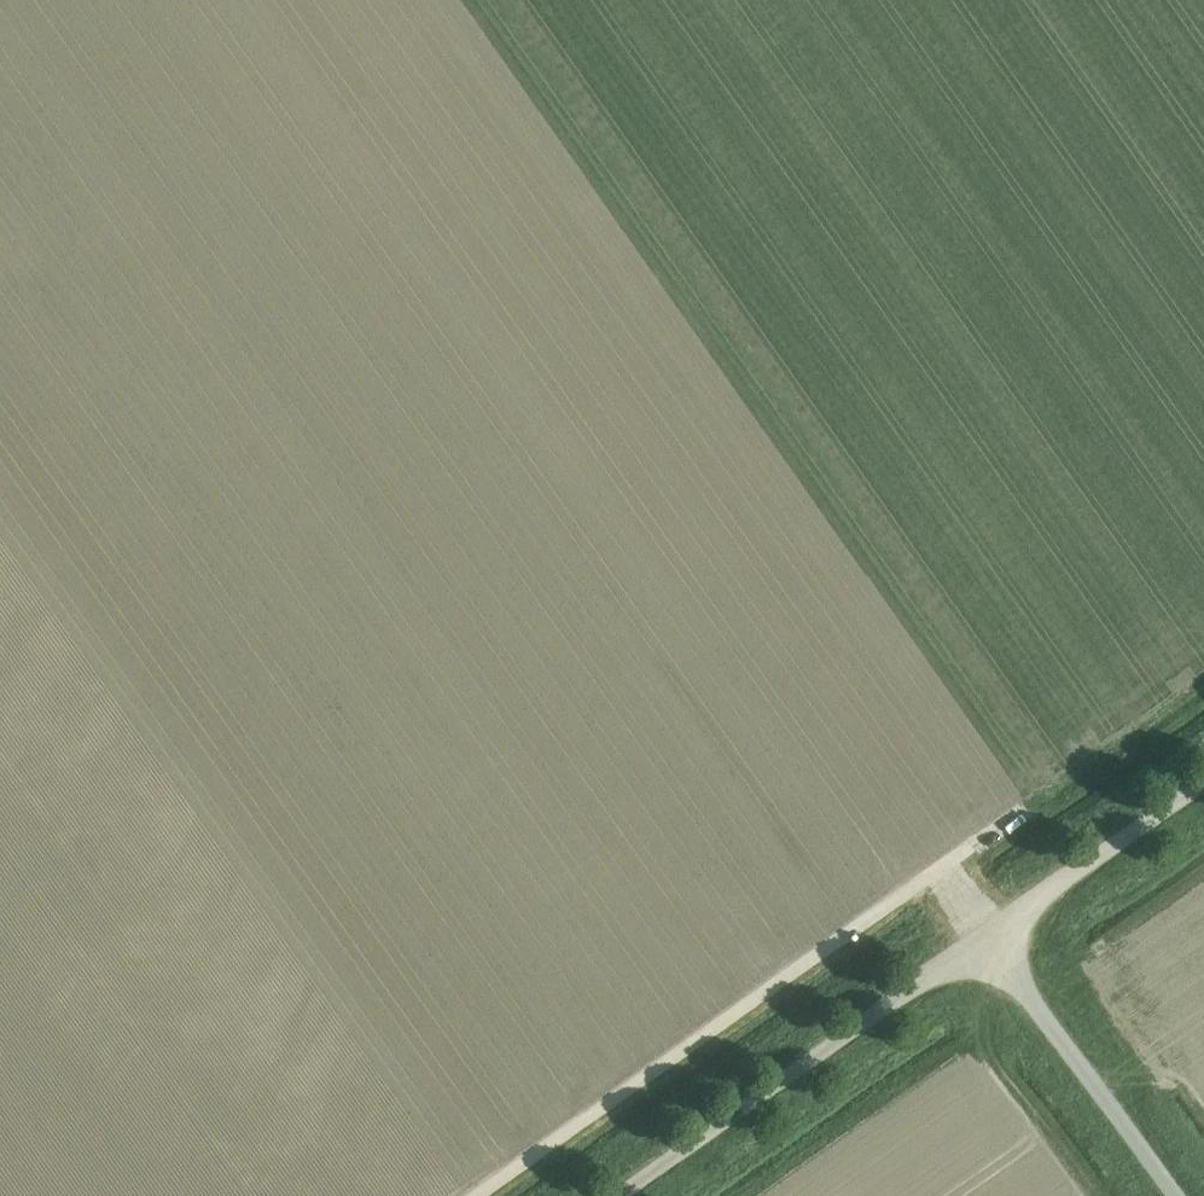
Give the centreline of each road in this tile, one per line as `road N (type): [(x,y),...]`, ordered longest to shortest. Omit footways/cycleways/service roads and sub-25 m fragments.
road 1 (unclassified): [(616,1195),(1203,775)]

